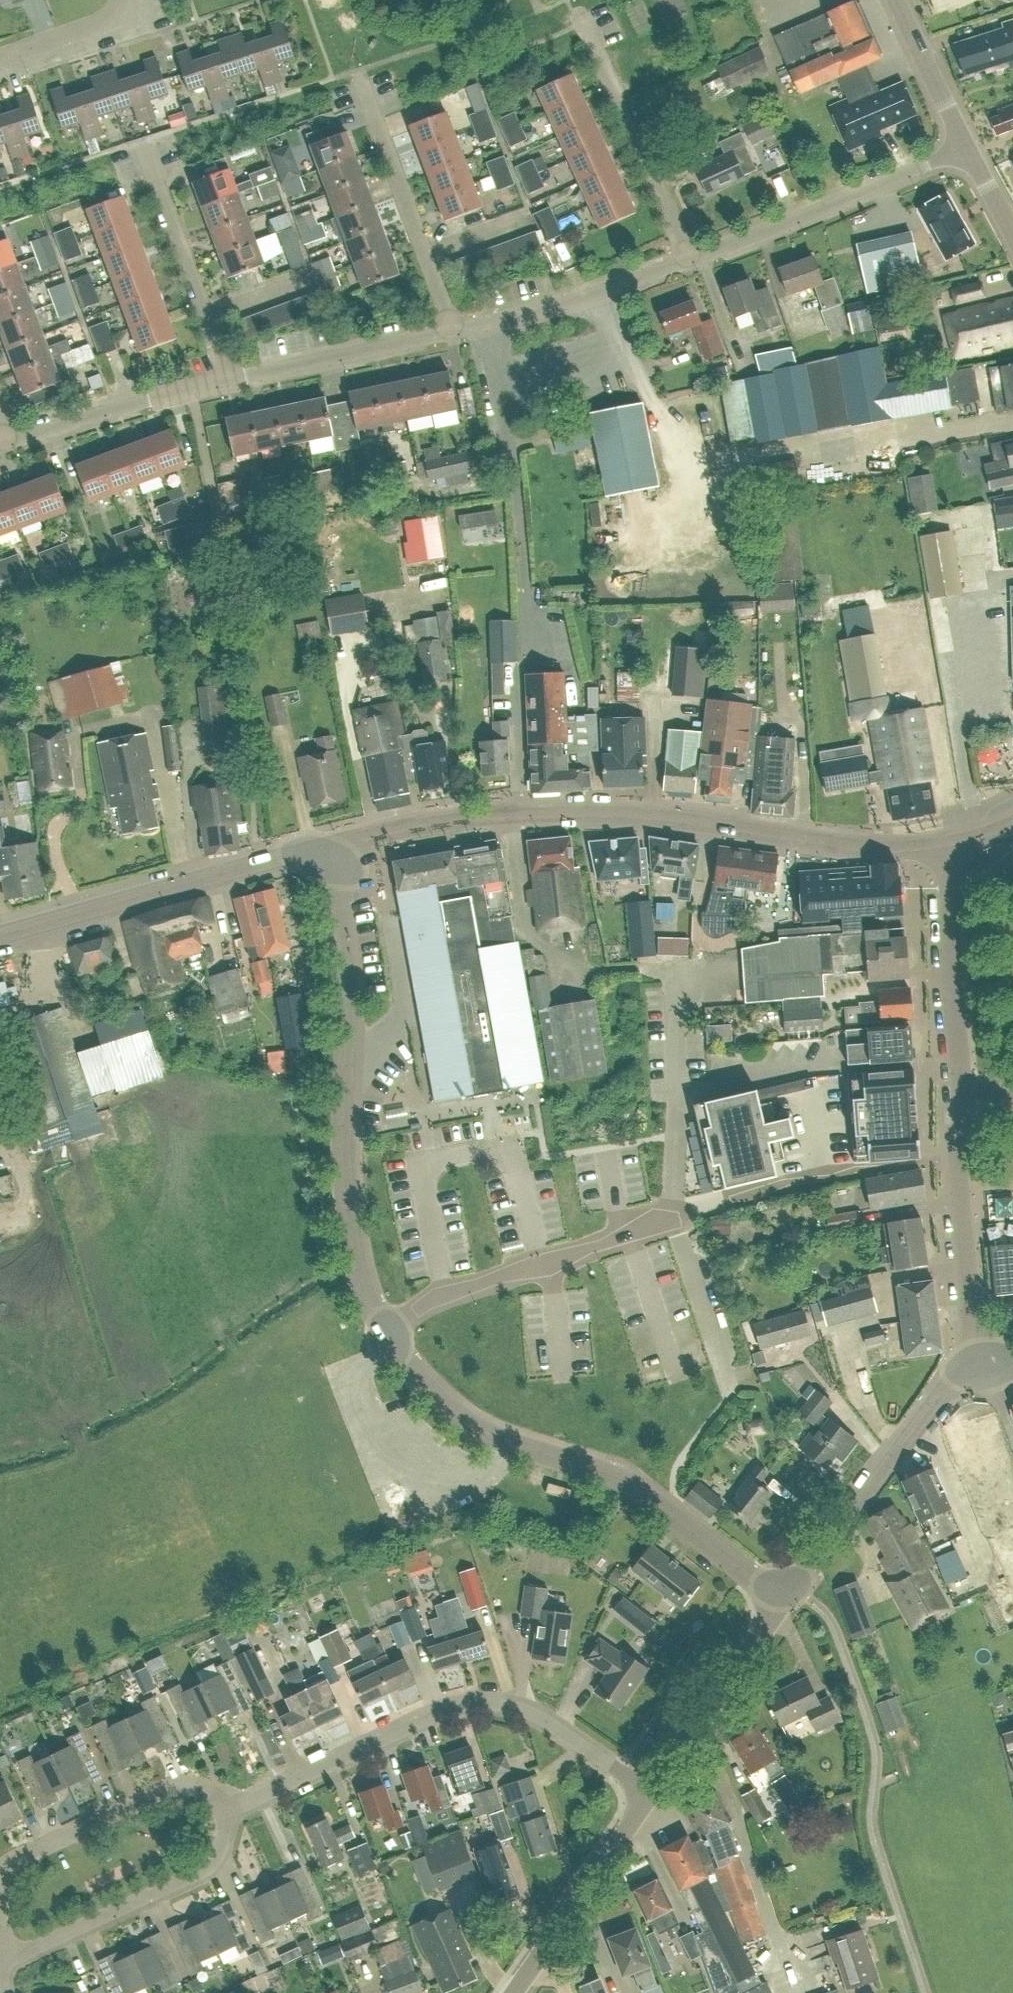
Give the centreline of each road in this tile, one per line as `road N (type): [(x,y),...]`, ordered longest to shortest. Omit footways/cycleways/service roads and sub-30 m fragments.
road 1 (tertiary): [(325,847),(434,821),(578,811),(870,846),(942,841)]
road 2 (residential): [(386,1332),(363,1286),(348,1212),(348,995),(325,847)]
road 3 (residential): [(781,1600),(645,1486),(467,1423),(412,1372),(386,1332)]
road 4 (residential): [(224,1814),(431,1718),(491,1702),(535,1713),(650,1796)]
road 5 (residential): [(224,1814),(200,1792),(171,1789),(16,1861),(2,1883),(2,1962)]
road 6 (tertiary): [(0,936),(325,847)]
road 7 (residential): [(386,1332),(445,1295),(676,1220)]
road 8 (residential): [(781,1600),(976,1363)]
road 9 (residential): [(691,258),(966,149)]
road 10 (residential): [(2,1962),(205,1869),(222,1844),(224,1814)]
road 11 (tertiary): [(976,1363),(960,1185),(962,1087)]
road 12 (residential): [(691,258),(575,13)]
road 13 (residential): [(451,330),(611,289),(691,258)]
road 14 (residential): [(676,1220),(669,1199),(674,973)]
road 15 (tertiary): [(962,1087),(942,841)]
road 16 (residential): [(516,1992),(650,1796)]
road 17 (residential): [(650,1796),(781,1600)]
road 18 (residential): [(224,382),(451,330)]
road 19 (residential): [(6,441),(224,382)]
road 20 (residential): [(208,317),(142,144)]
road 21 (residential): [(426,252),(361,82)]
road 22 (residential): [(730,1381),(676,1220)]
road 23 (tertiary): [(966,149),(896,0)]
road 24 (residential): [(0,61),(126,14),(128,0)]

